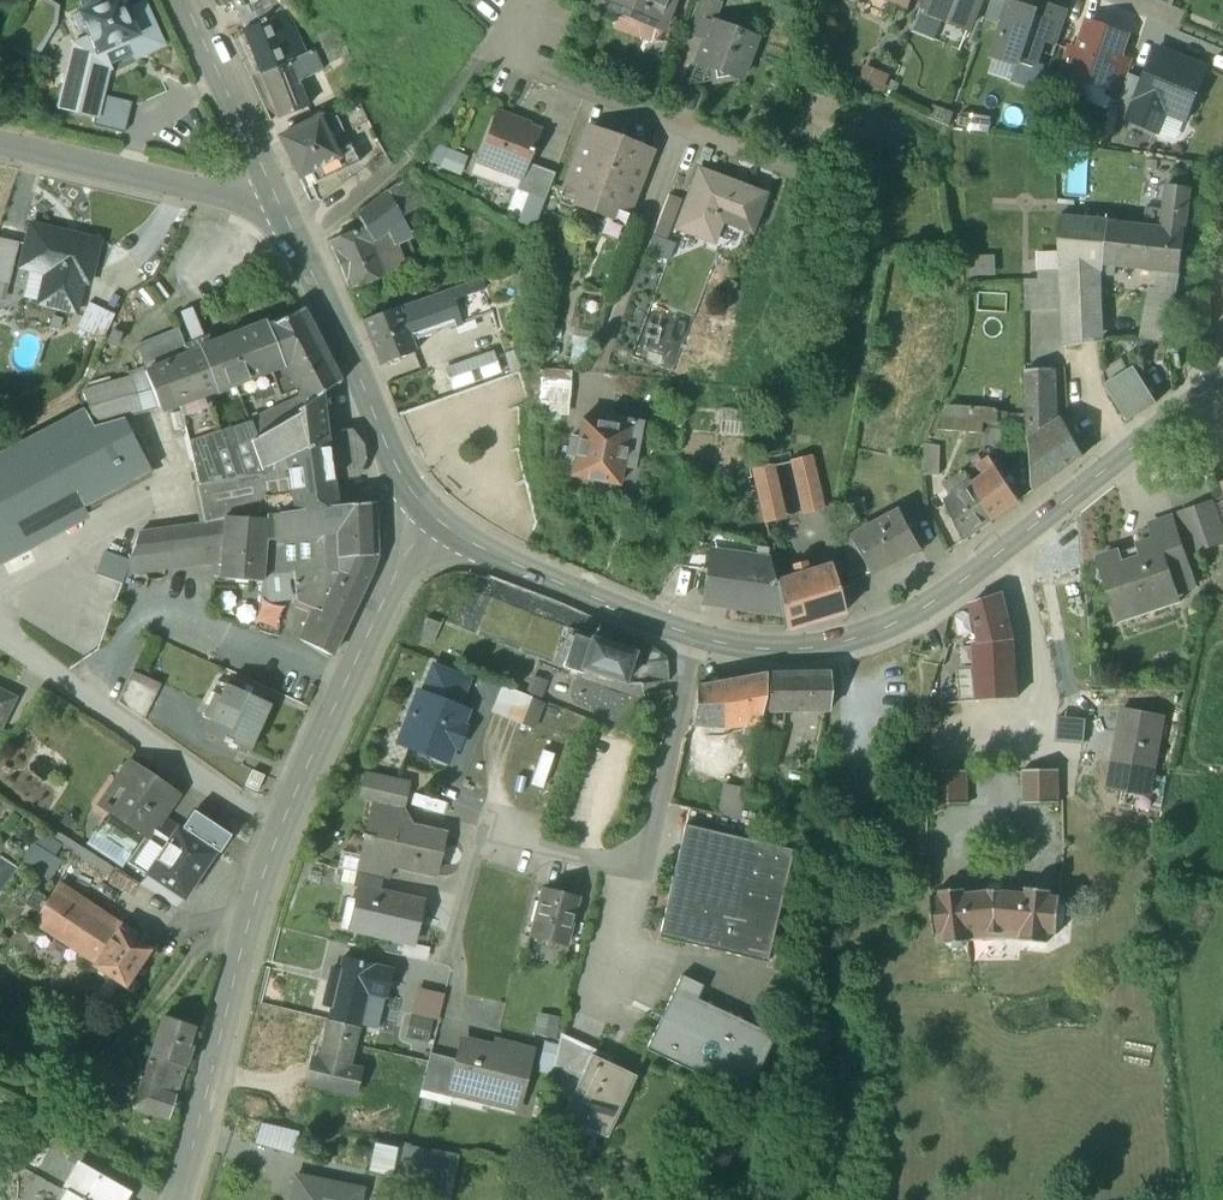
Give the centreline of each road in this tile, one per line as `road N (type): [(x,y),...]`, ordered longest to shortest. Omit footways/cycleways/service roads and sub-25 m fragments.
road 1 (secondary): [(173,1199),(283,830),(404,552),(435,520)]
road 2 (secondary): [(1222,381),(933,600)]
road 3 (secondary): [(283,203),(391,450),(435,520)]
road 4 (residential): [(523,831),(623,854),(646,843),(696,636)]
road 5 (tertiary): [(283,203),(237,204),(0,152)]
road 6 (secondary): [(435,520),(486,555),(696,636)]
road 7 (residential): [(679,132),(500,53),(530,0)]
road 8 (secondary): [(696,636),(804,649),(873,633),(933,600)]
road 9 (secondary): [(185,0),(283,203)]

